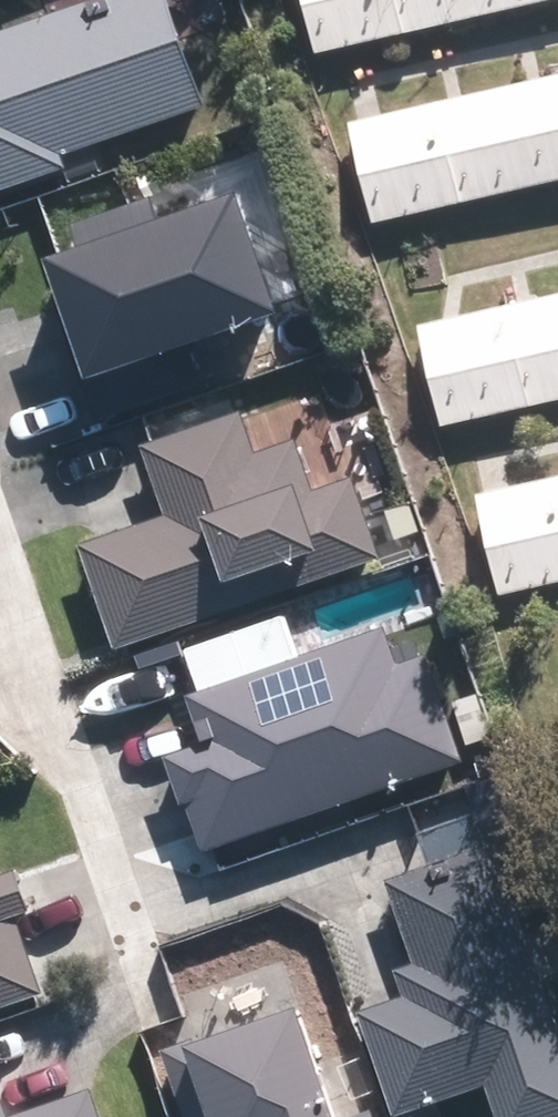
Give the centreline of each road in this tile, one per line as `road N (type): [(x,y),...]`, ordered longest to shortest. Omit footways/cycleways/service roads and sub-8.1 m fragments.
road 1 (residential): [(0,603),(135,994)]

